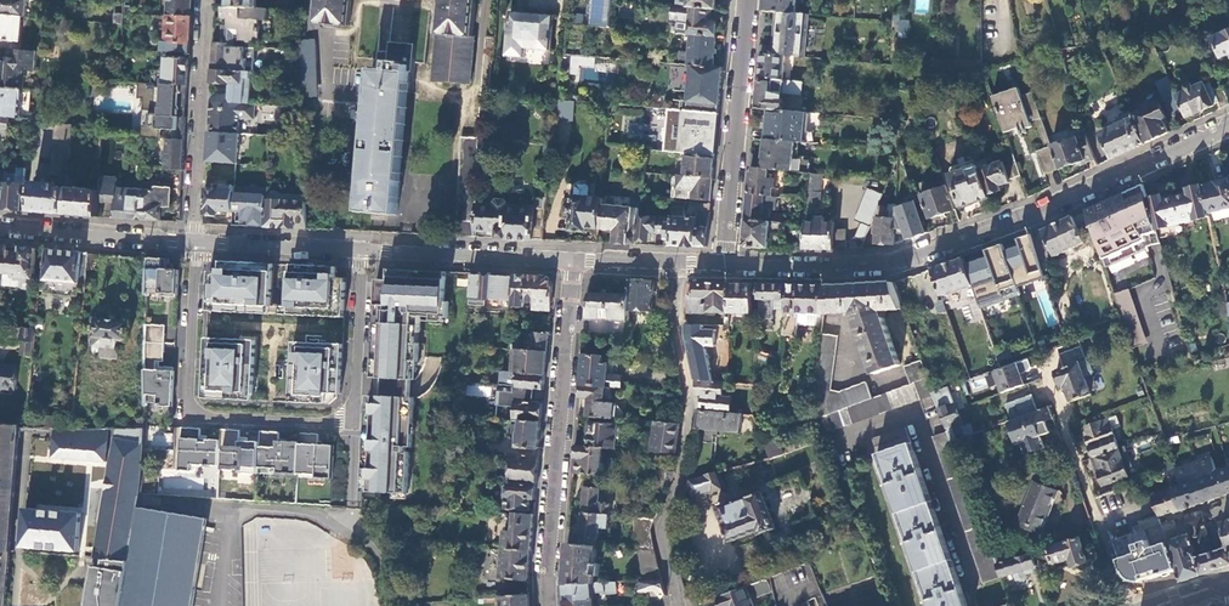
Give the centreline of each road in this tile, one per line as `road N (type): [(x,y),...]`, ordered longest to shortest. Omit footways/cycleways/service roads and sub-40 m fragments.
road 1 (residential): [(1228,130),(1074,203),(911,261),(724,266)]
road 2 (residential): [(196,242),(188,390),(196,409),(214,418),(351,419),(363,249)]
road 3 (residential): [(548,605),(573,259)]
road 4 (residential): [(679,605),(662,530),(689,437),(680,265)]
road 5 (residential): [(724,266),(746,0)]
road 6 (residential): [(1039,355),(1127,605)]
road 7 (residential): [(196,242),(207,0)]
road 8 (residential): [(573,259),(363,249)]
road 9 (residential): [(196,242),(0,227)]
road 10 (residential): [(363,249),(196,242)]

